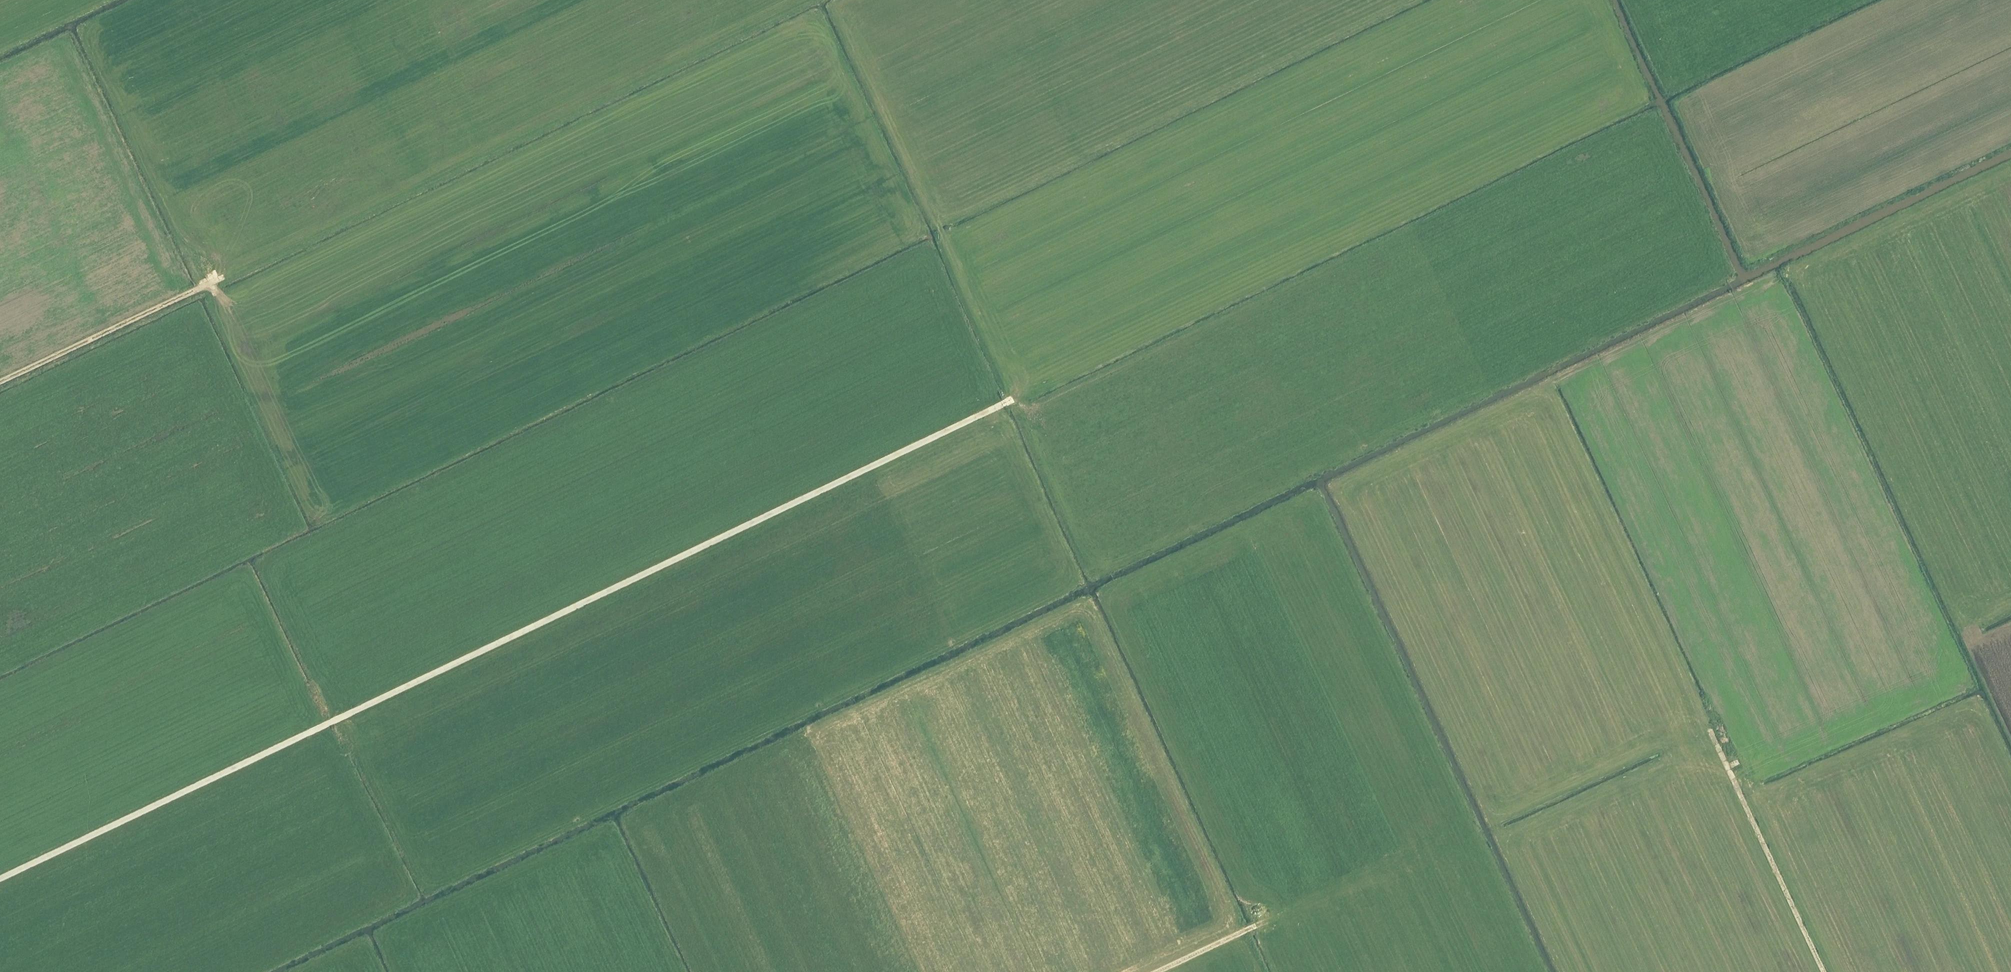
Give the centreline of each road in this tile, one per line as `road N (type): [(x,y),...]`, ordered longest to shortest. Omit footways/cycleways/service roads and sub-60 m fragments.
road 1 (track): [(0,879),(1012,400)]

